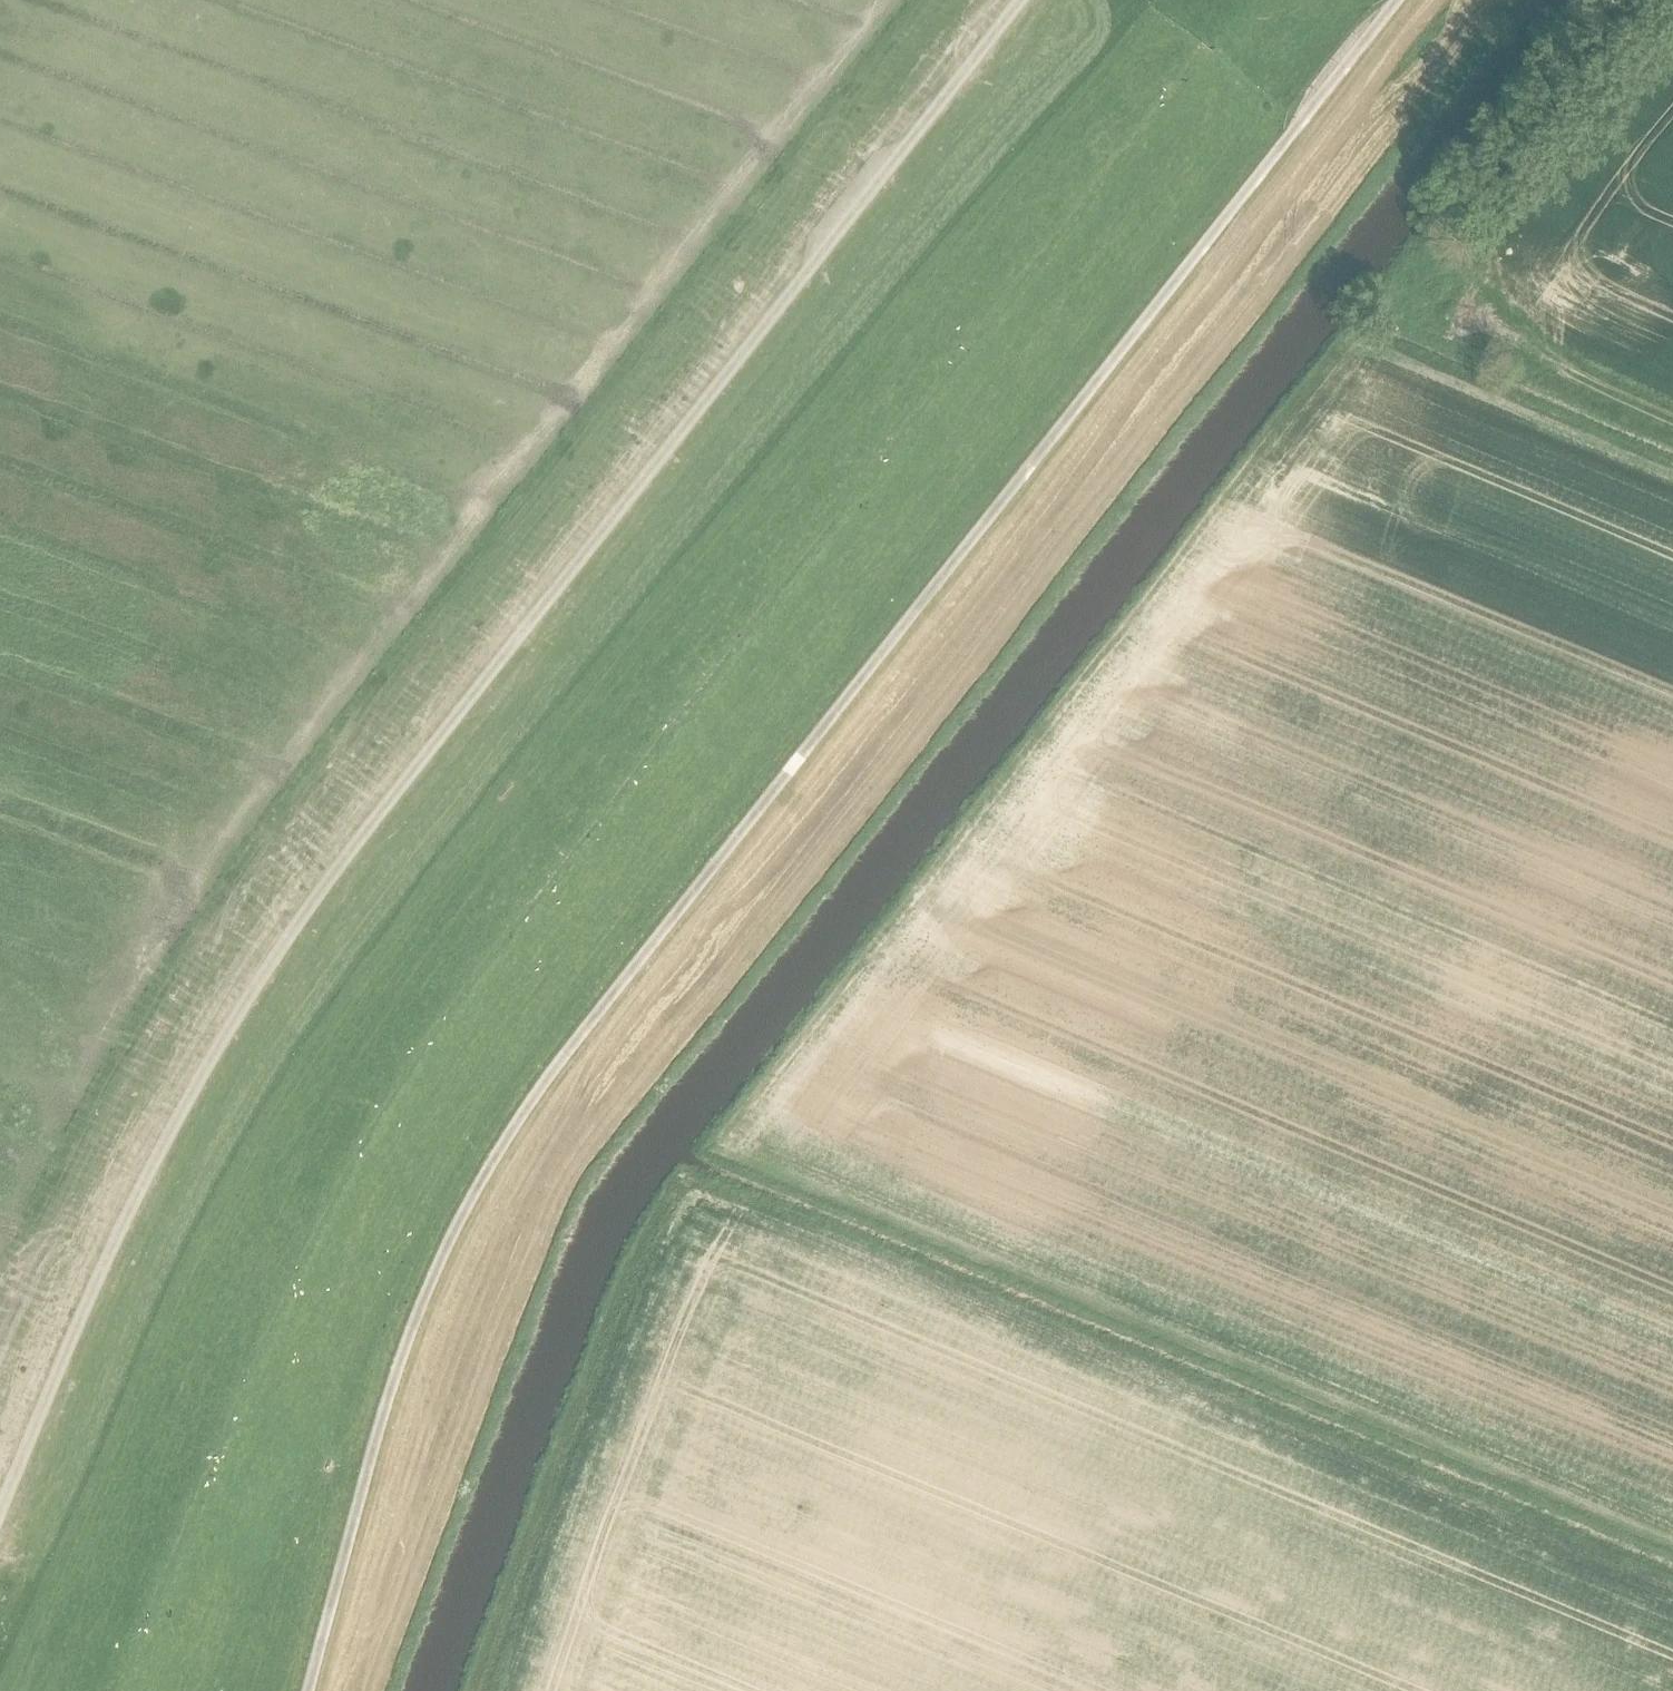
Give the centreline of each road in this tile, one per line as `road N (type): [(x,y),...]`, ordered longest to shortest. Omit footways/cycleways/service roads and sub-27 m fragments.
road 1 (track): [(1397,0),(516,1122),(468,1203),(414,1321),(308,1690)]
road 2 (track): [(0,1508),(135,1199),(304,912),(1019,0)]
road 3 (track): [(1672,419),(1463,330)]

